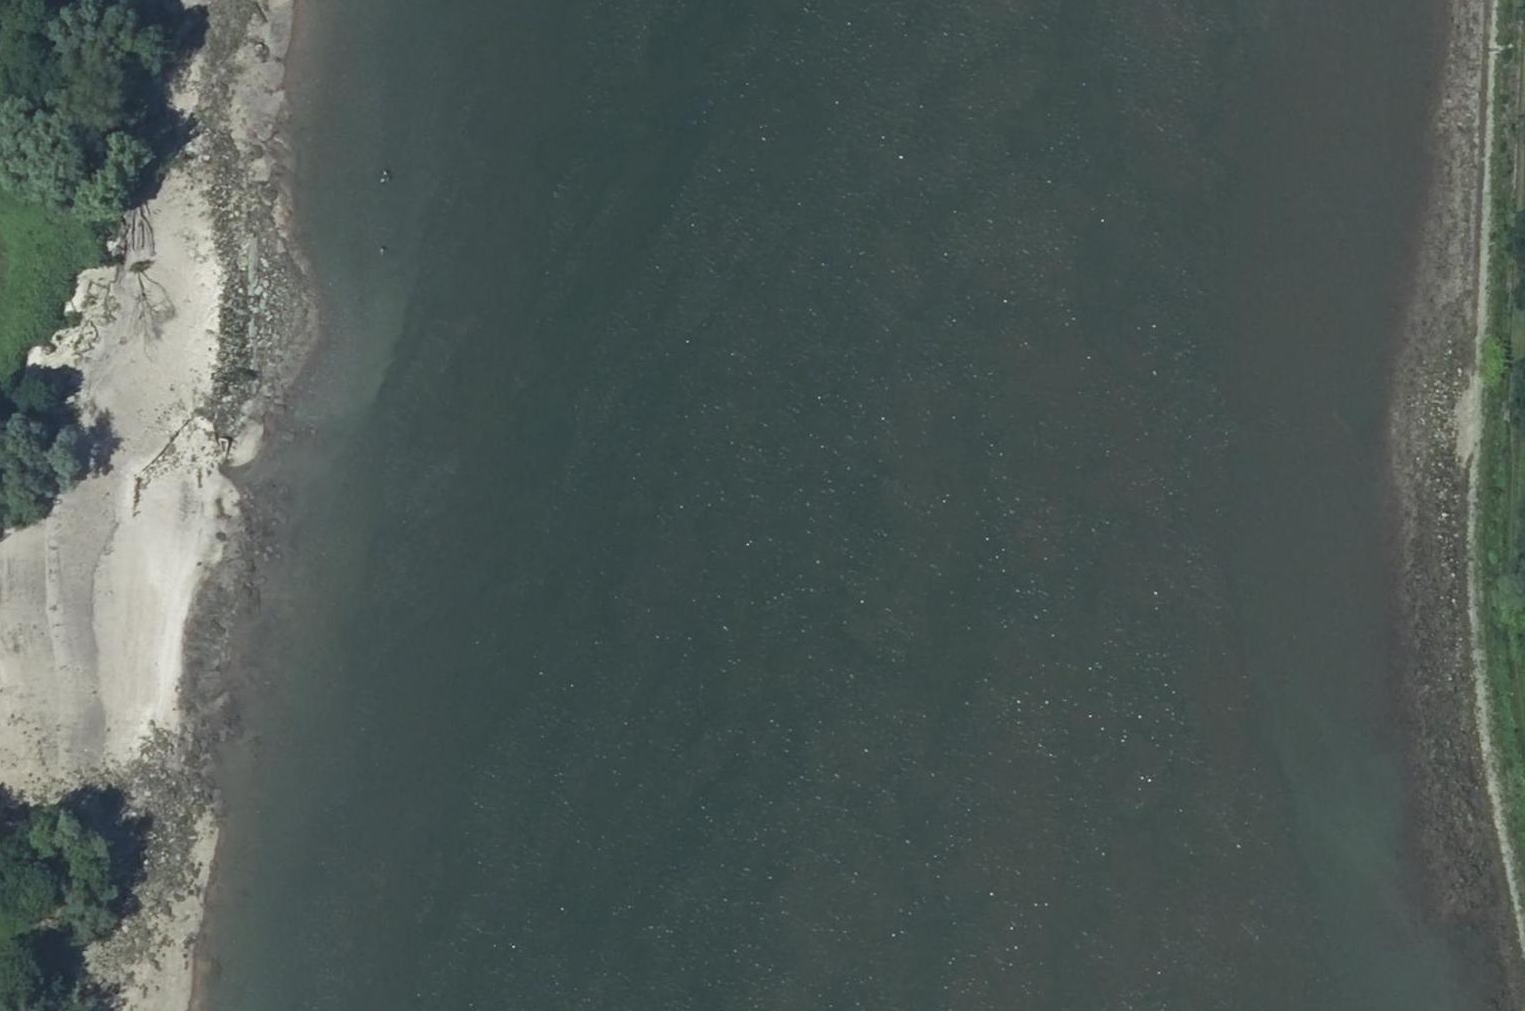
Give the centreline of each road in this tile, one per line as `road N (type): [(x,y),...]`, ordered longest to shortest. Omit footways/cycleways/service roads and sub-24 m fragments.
road 1 (track): [(1521,0),(1498,533),(1524,750)]

